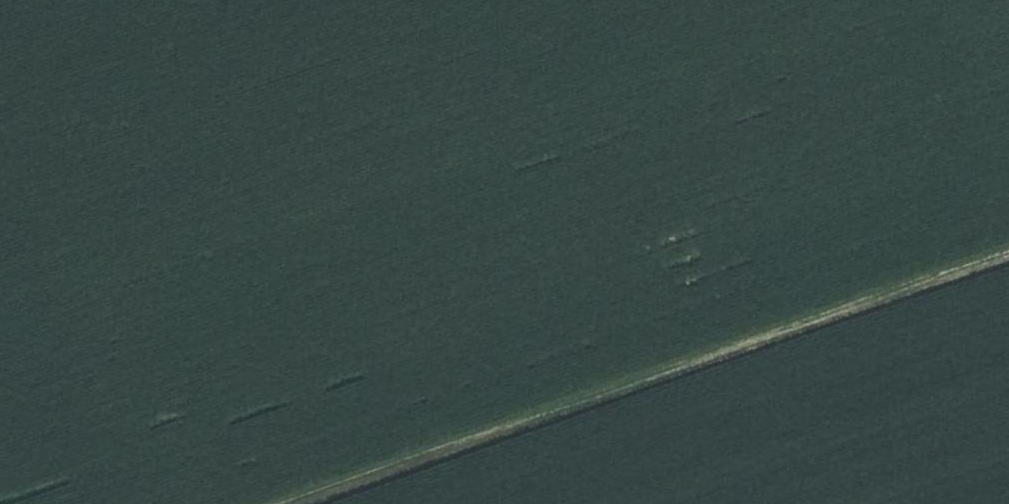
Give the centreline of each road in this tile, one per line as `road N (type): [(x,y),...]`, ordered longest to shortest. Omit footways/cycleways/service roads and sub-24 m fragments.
road 1 (track): [(309,503),(1008,261)]

